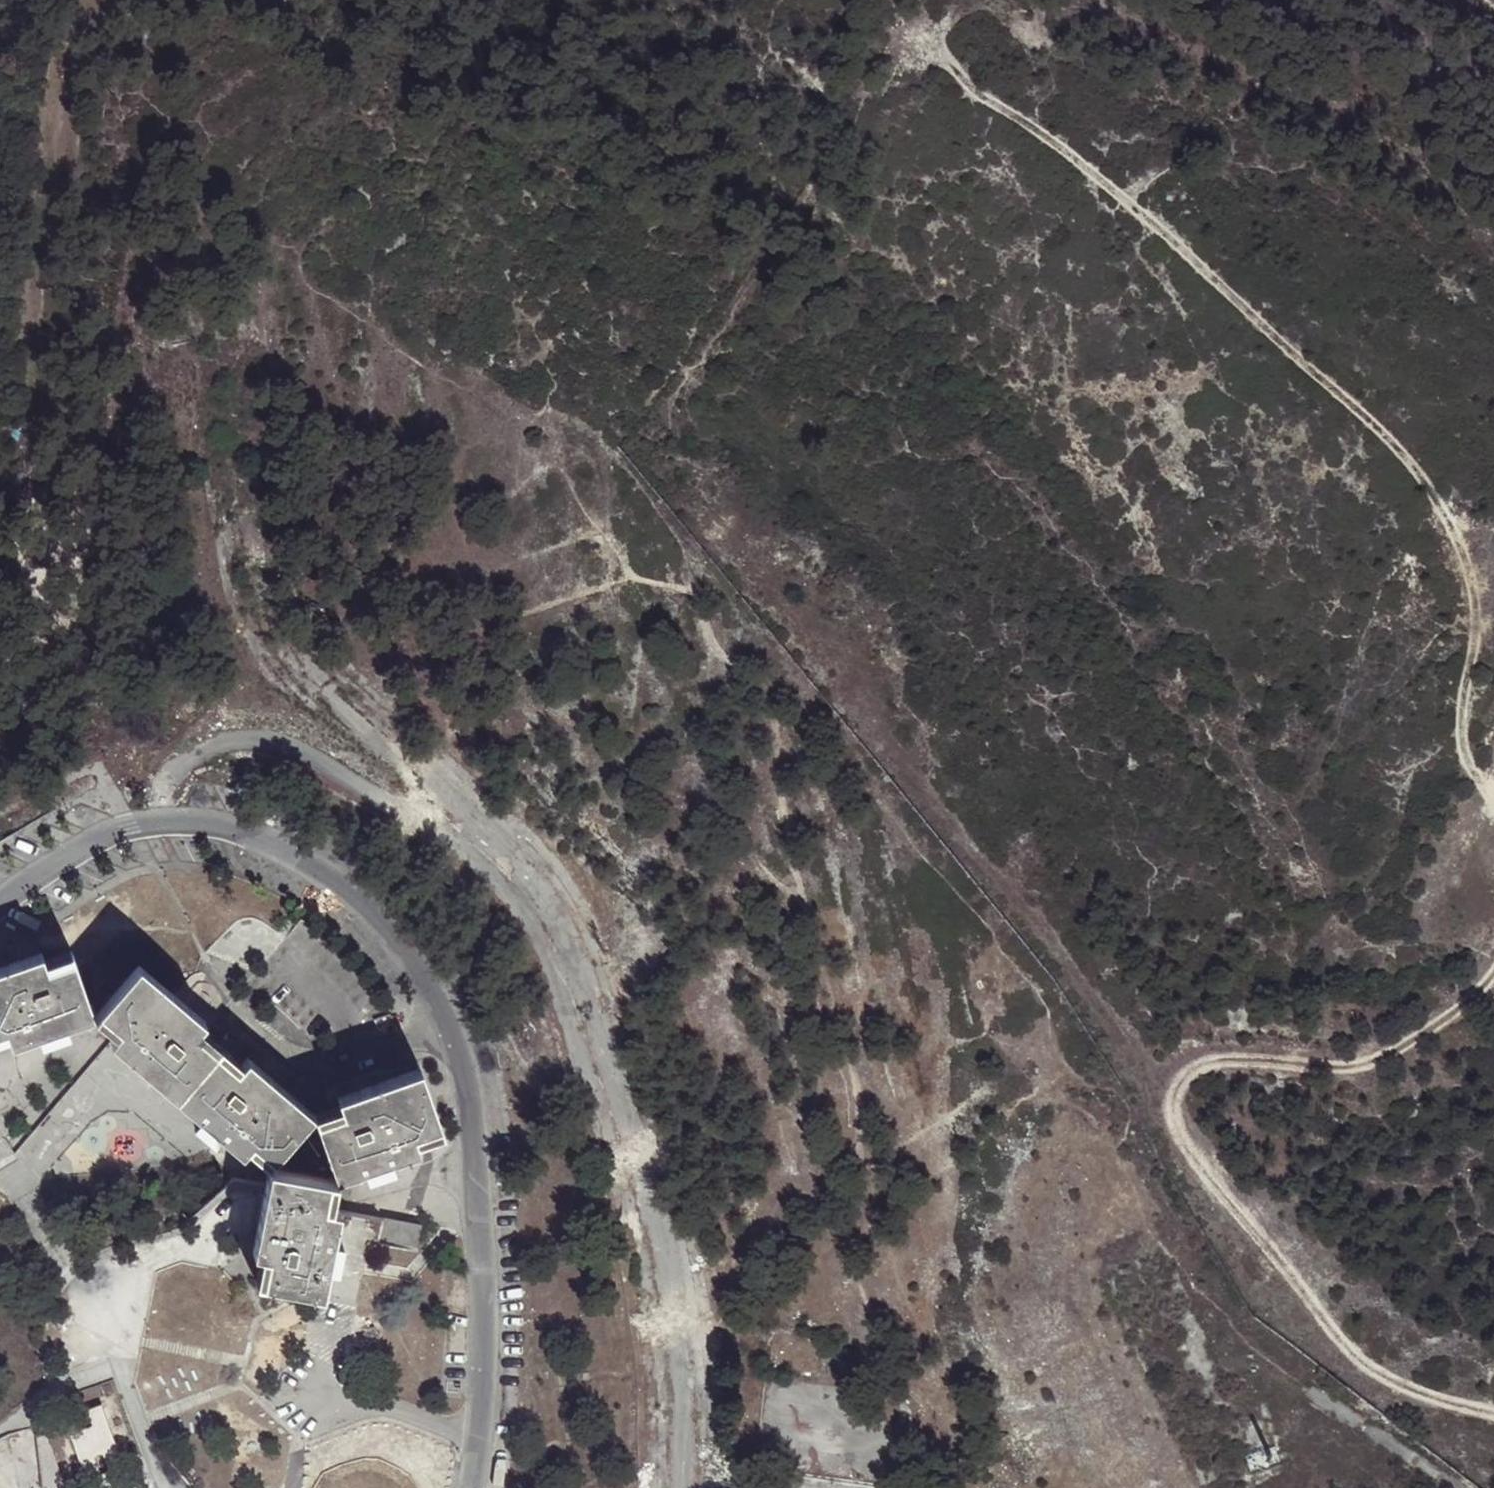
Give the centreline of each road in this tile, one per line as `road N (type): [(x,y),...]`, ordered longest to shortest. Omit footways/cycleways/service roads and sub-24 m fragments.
road 1 (track): [(1493,805),(1465,745),(1461,707),(1476,594),(1440,500),(1401,445),(1126,194),(982,96),(928,46)]
road 2 (track): [(1493,1415),(1414,1394),(1368,1367),(1183,1136),(1170,1107),(1180,1081),(1204,1064),(1341,1066),(1384,1057),(1463,1010),(1493,968)]
road 3 (residential): [(164,1487),(118,1362),(107,1305)]

